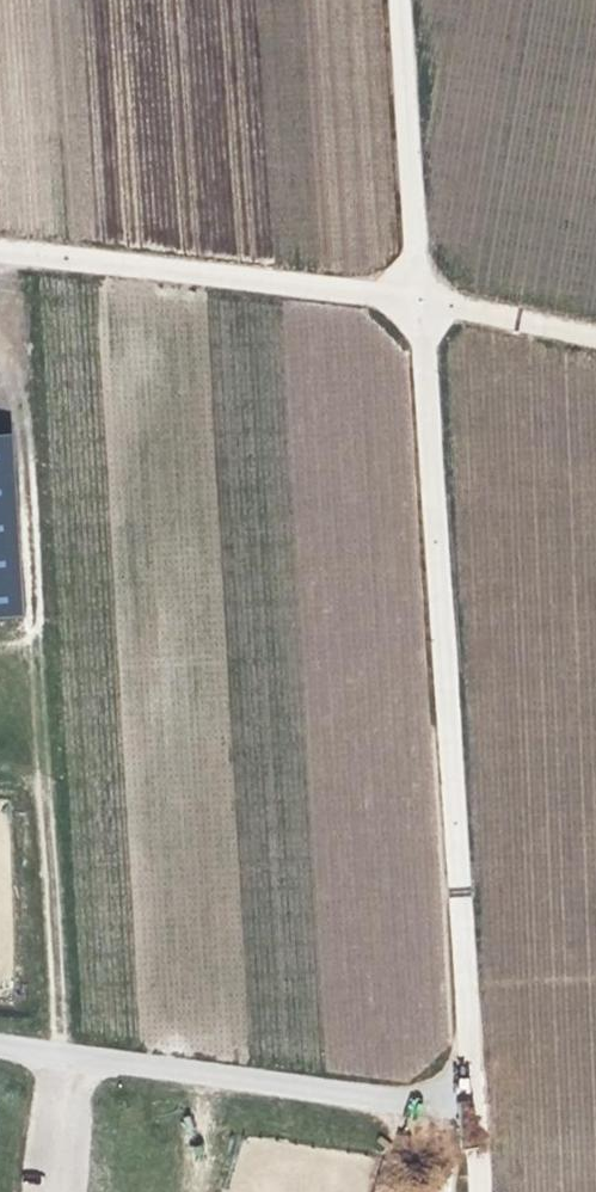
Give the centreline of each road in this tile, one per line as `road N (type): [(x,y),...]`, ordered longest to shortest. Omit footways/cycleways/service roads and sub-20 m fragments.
road 1 (unclassified): [(476,1104),(415,299)]
road 2 (unclassified): [(0,1049),(476,1104)]
road 3 (unclassified): [(415,299),(0,252)]
road 4 (unclassified): [(415,299),(398,0)]
road 5 (unclassified): [(595,338),(415,299)]

